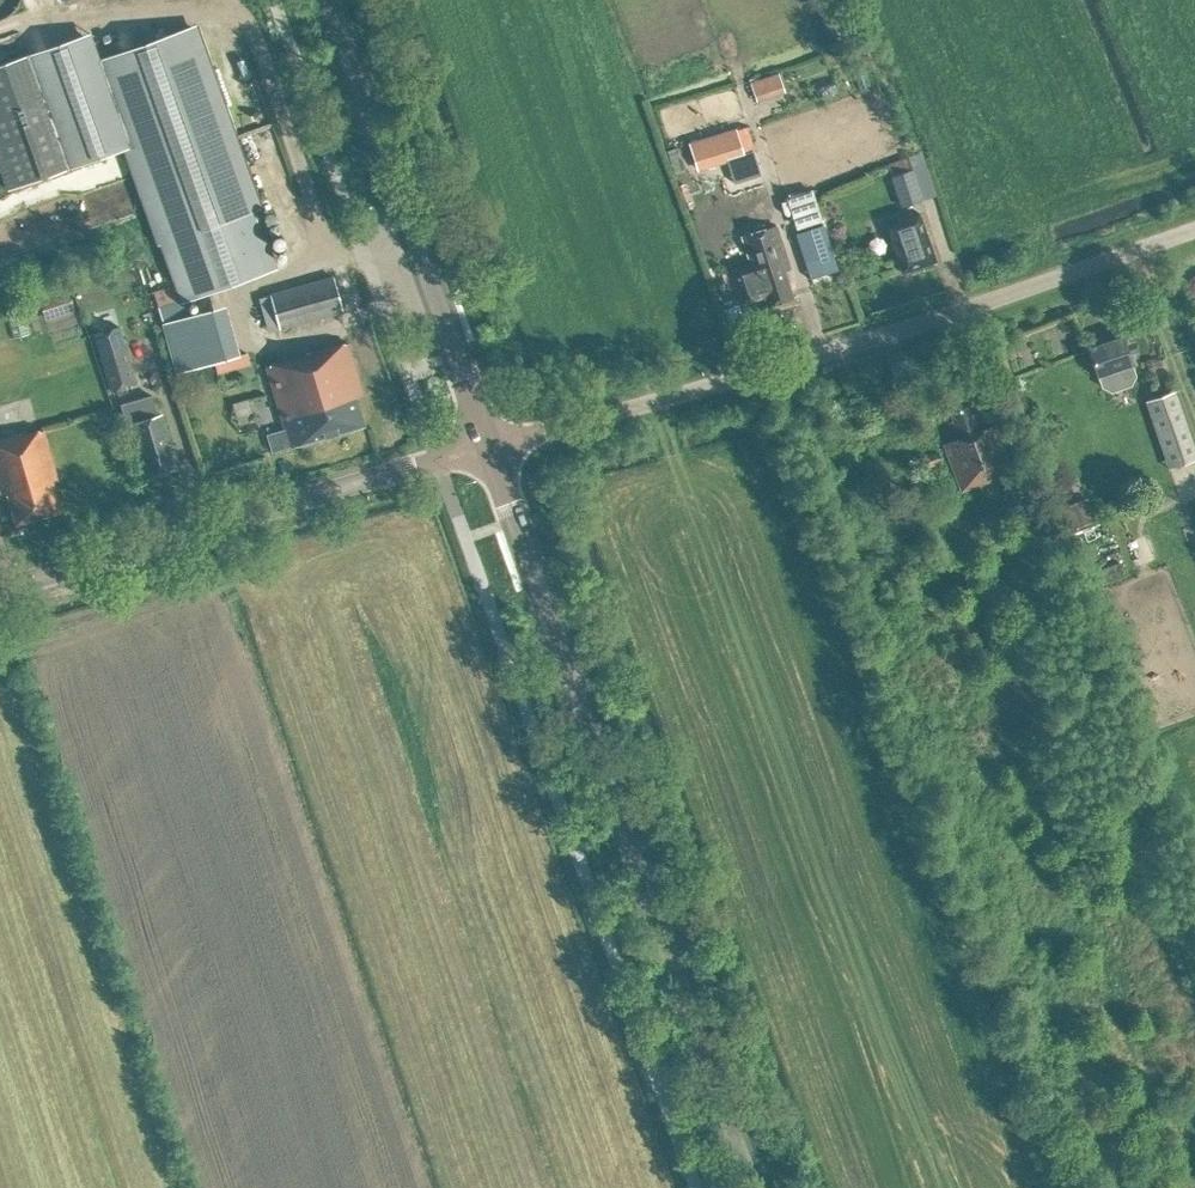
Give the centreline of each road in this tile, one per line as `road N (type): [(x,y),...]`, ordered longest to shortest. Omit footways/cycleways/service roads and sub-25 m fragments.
road 1 (secondary): [(755,1187),(495,446)]
road 2 (unclassified): [(495,446),(935,326),(1194,230)]
road 3 (tertiary): [(0,595),(495,446)]
road 4 (secondary): [(495,446),(332,0)]

